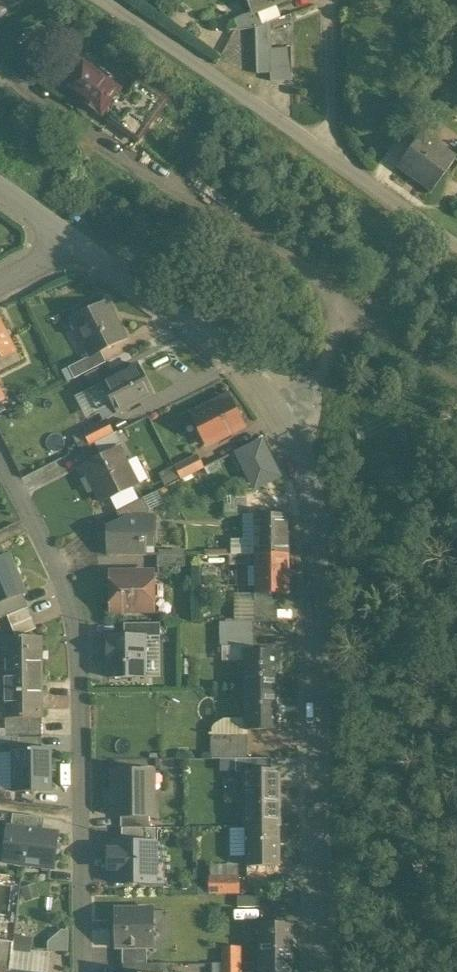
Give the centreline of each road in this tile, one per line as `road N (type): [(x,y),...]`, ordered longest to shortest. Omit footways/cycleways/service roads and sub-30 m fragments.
road 1 (residential): [(324,971),(323,554),(312,493),(282,414)]
road 2 (residential): [(85,971),(83,636),(0,463)]
road 3 (unclassified): [(108,0),(456,247)]
road 4 (unclassified): [(0,77),(355,313)]
road 5 (residential): [(282,414),(229,353),(79,241)]
road 6 (unclassified): [(282,414),(355,313)]
road 7 (unclassified): [(355,313),(456,386)]

